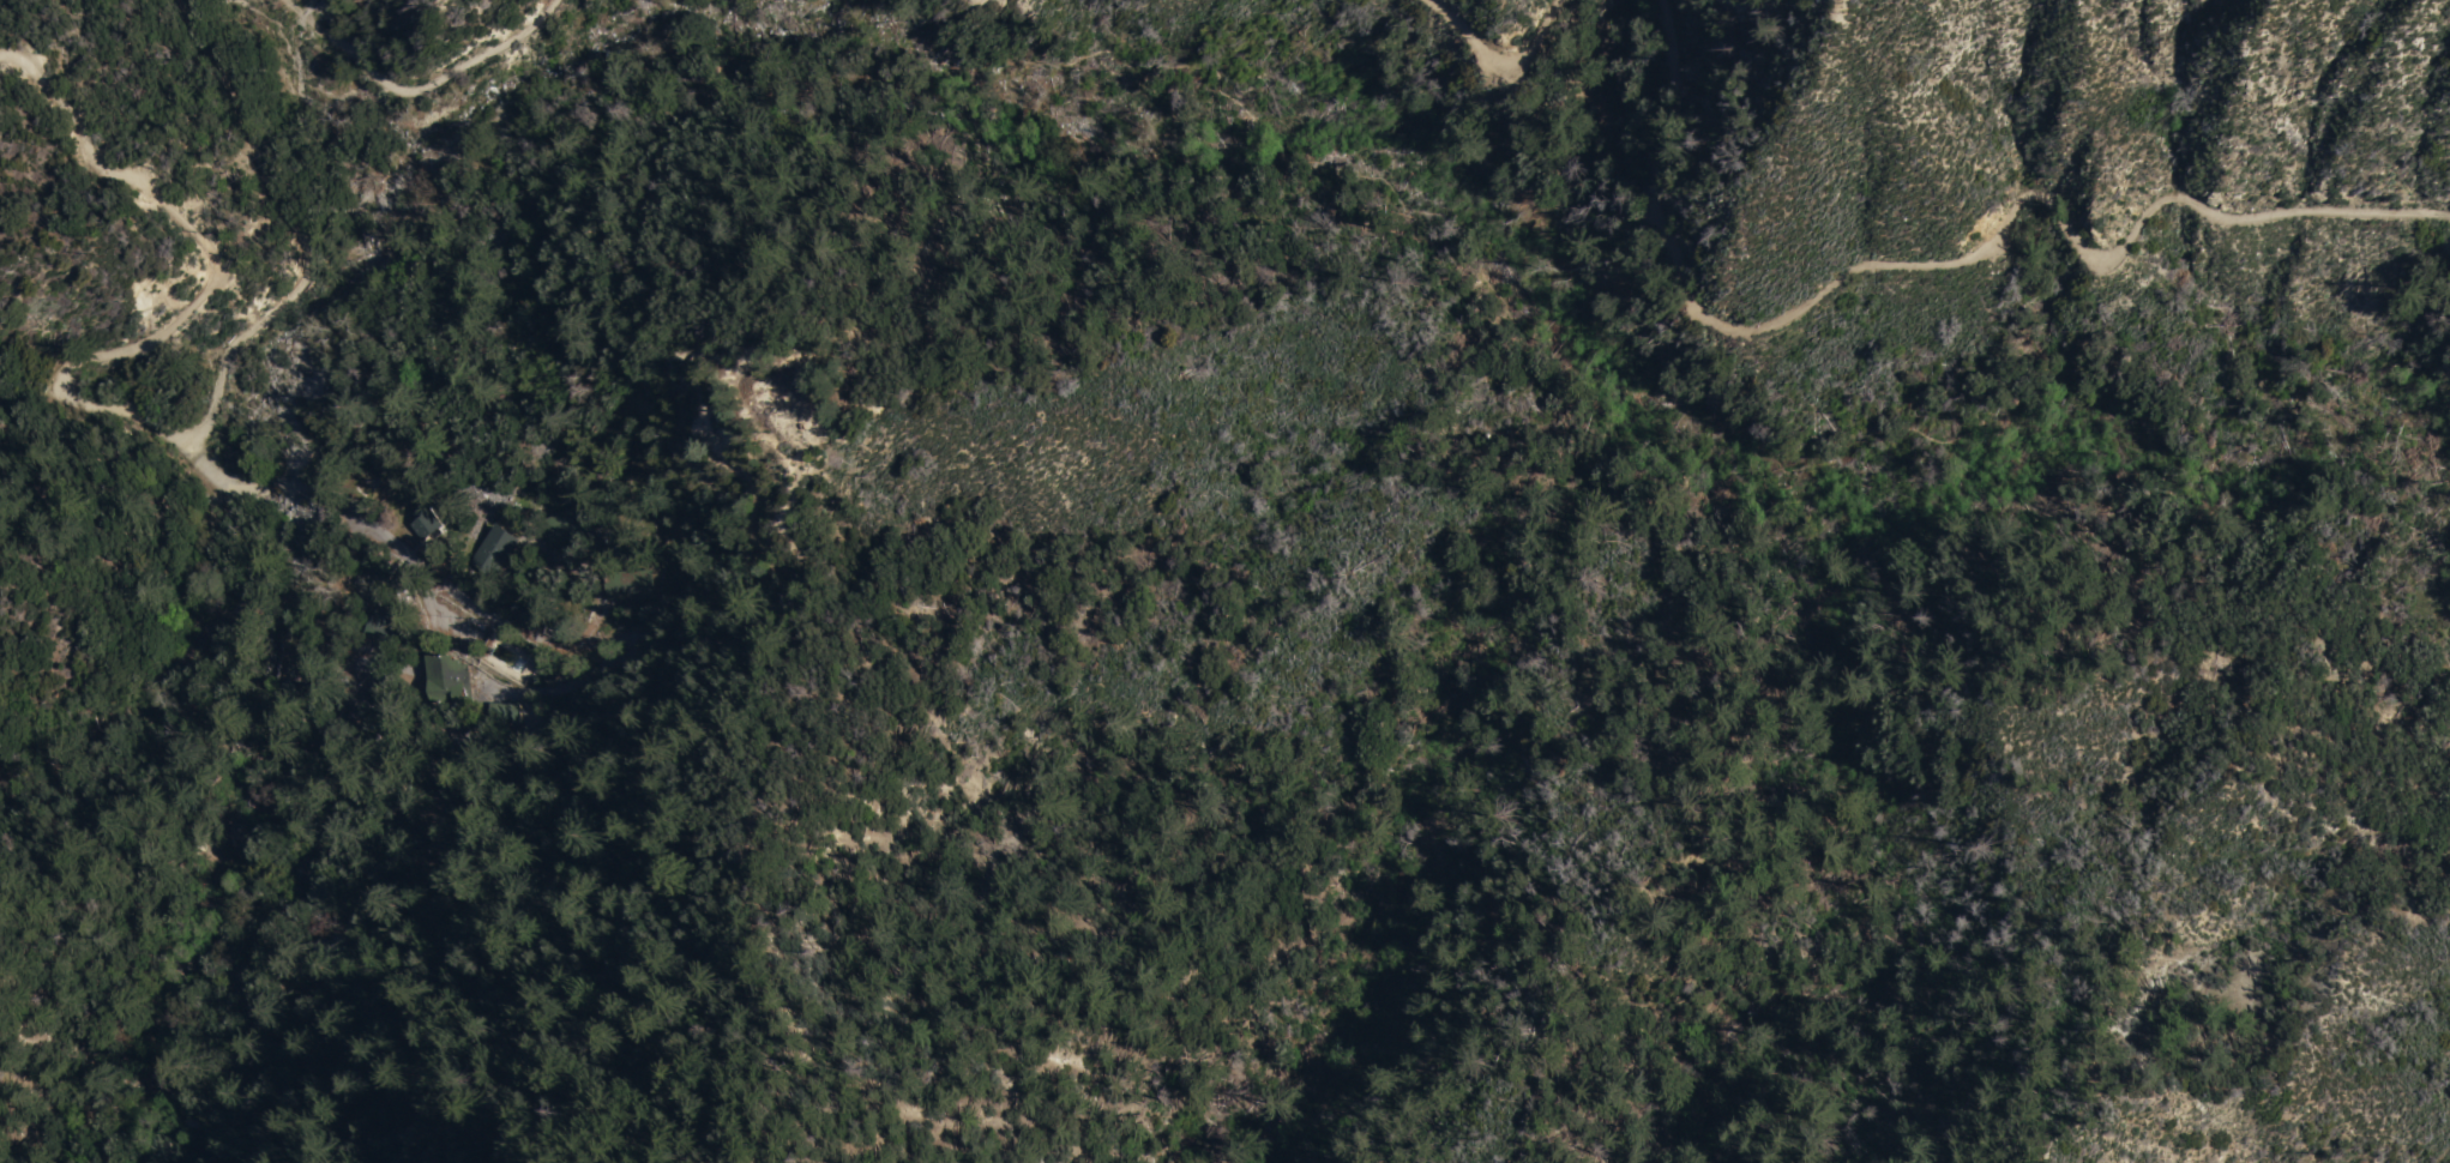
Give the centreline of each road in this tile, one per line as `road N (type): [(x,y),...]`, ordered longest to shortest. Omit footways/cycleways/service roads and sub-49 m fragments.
road 1 (track): [(216,399),(206,421),(161,438),(130,411),(78,408),(60,392),(78,357),(137,342),(199,306),(218,270),(212,246),(164,194),(88,156),(68,108),(34,66),(0,54)]
road 2 (track): [(161,438),(218,464),(285,477),(383,542),(422,585),(422,620),(390,655),(347,671),(307,706)]

